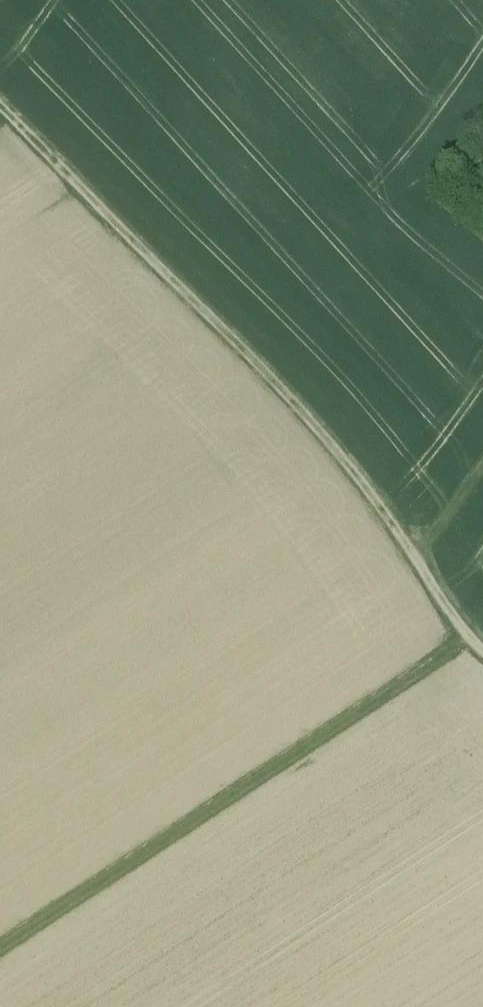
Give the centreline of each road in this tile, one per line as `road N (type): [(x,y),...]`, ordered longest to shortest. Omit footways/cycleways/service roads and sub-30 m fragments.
road 1 (track): [(0,107),(319,424),(482,656)]
road 2 (track): [(469,640),(0,946)]

